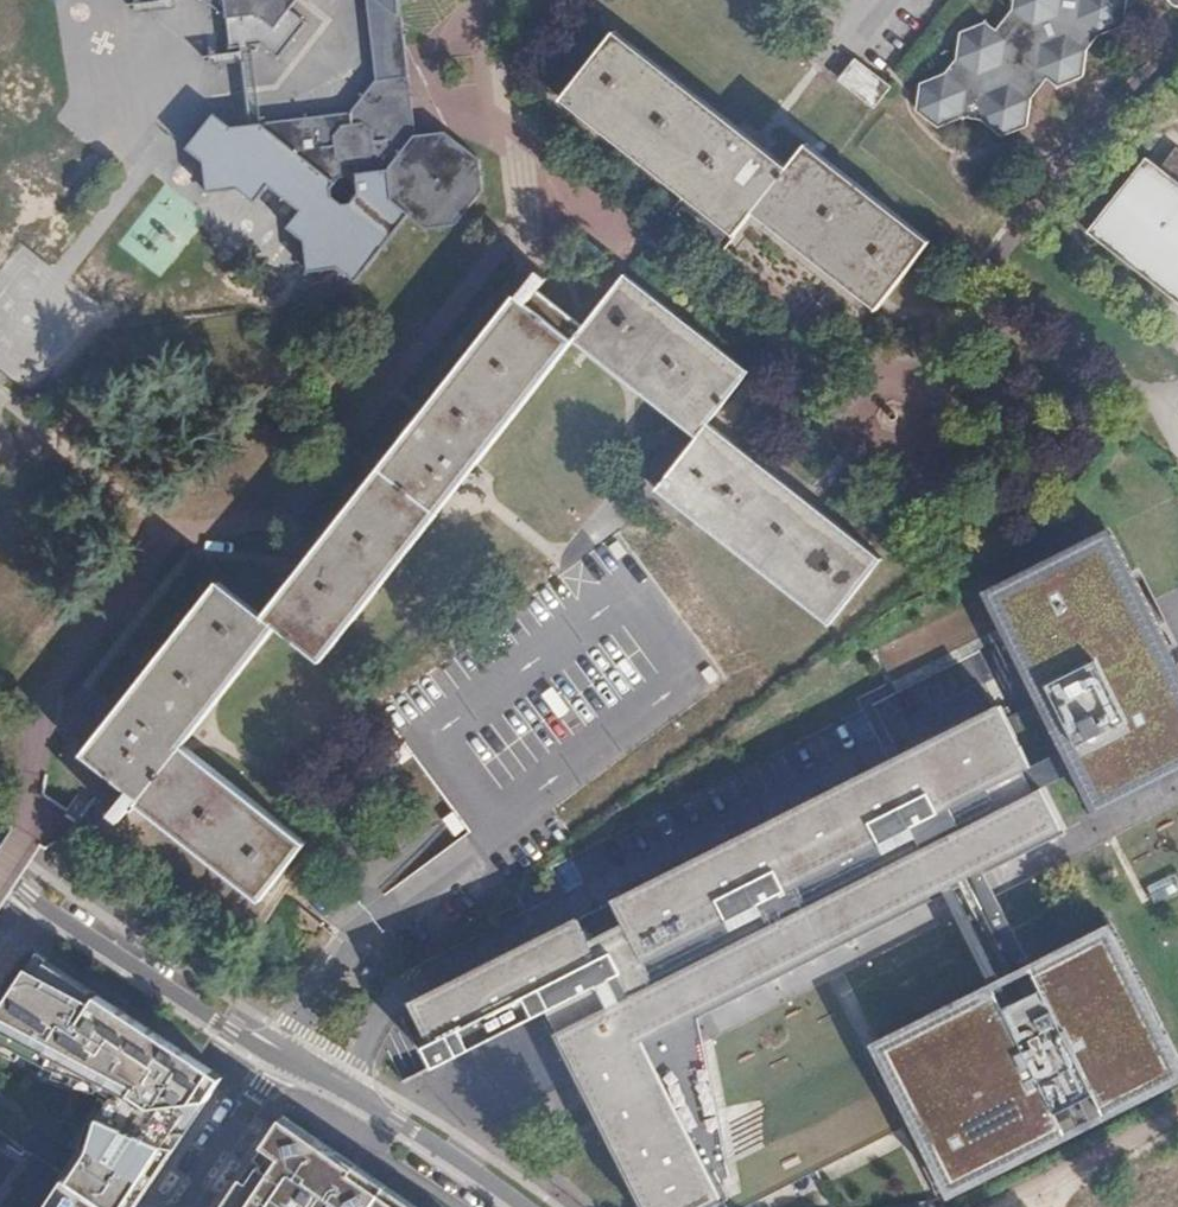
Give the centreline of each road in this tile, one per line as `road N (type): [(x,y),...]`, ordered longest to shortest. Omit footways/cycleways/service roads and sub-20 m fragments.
road 1 (residential): [(0,871),(78,931),(276,1057)]
road 2 (residential): [(276,1057),(396,1122),(524,1206)]
road 3 (residential): [(176,1206),(276,1057)]

